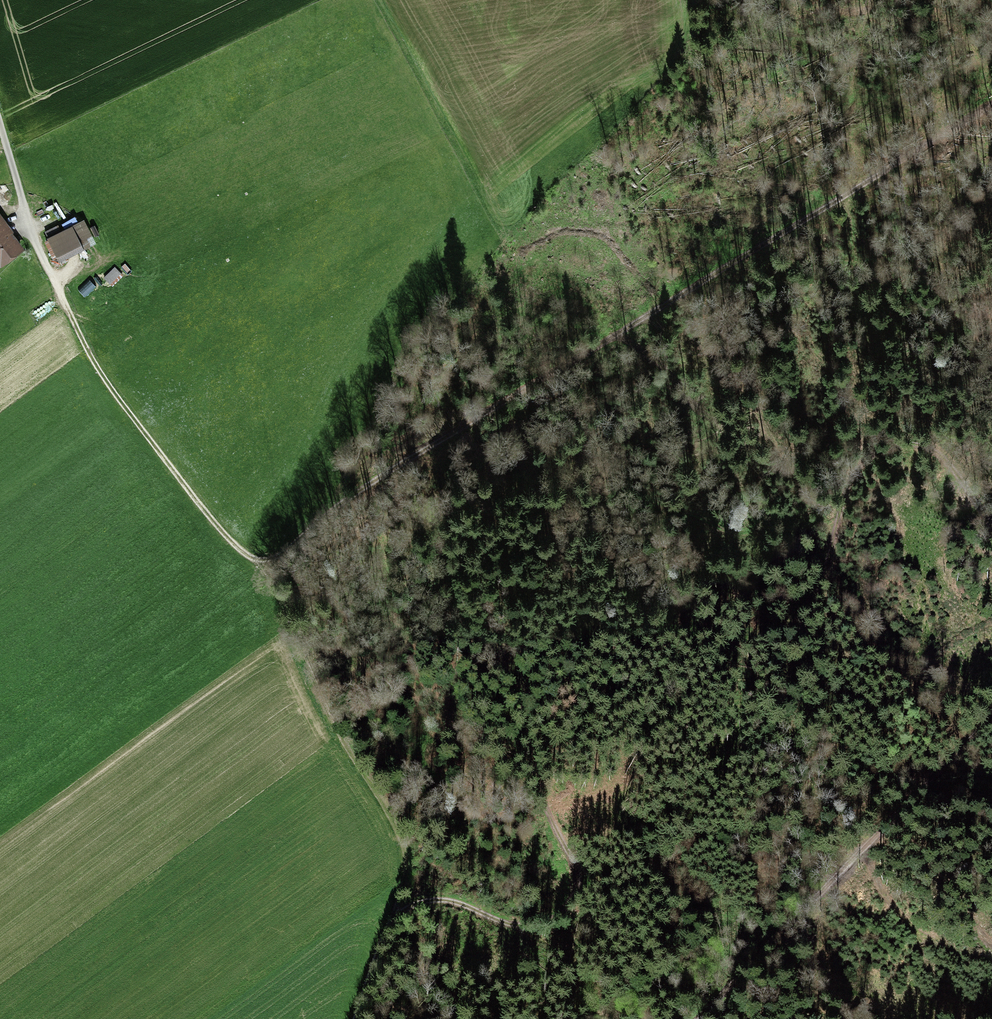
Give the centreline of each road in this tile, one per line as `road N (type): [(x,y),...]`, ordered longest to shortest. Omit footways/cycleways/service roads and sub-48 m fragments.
road 1 (track): [(991,524),(945,458),(920,445),(888,446),(852,479),(830,568),(796,626),(740,644),(588,645),(538,665),(527,684),(525,729),(538,786),(575,869),(573,897),(556,918),(523,926),(445,900),(403,911),(386,931),(356,1018)]
road 2 (track): [(991,98),(382,475),(285,554)]
road 3 (track): [(285,554),(467,492),(606,491),(741,532),(843,500)]
road 4 (track): [(699,1018),(991,715)]
road 5 (track): [(57,285),(107,382),(225,535),(259,560),(285,554)]

